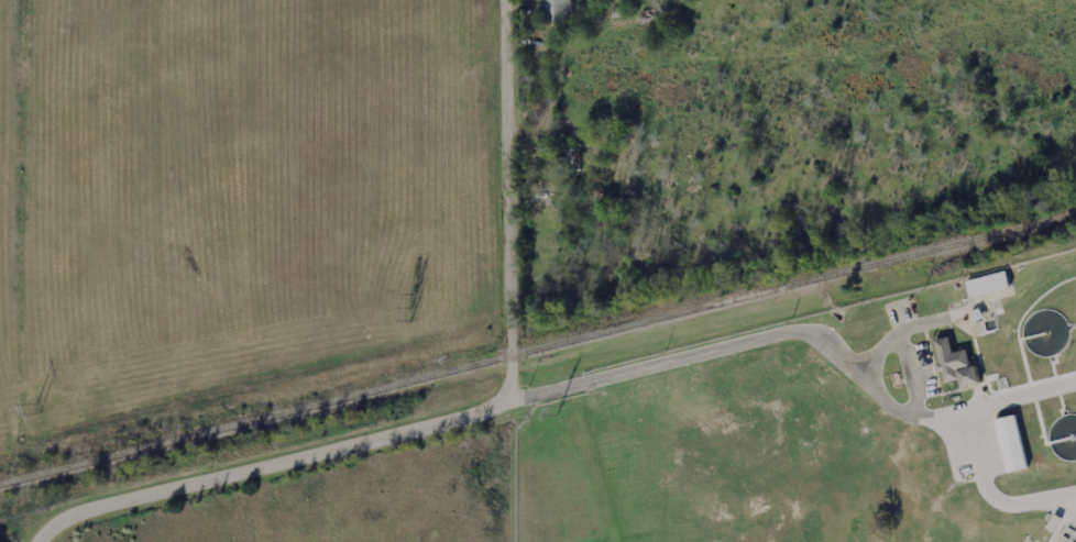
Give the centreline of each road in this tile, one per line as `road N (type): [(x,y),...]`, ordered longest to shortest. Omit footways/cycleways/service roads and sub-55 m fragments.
road 1 (residential): [(1075,376),(922,416),(804,324),(775,329),(114,498),(67,512),(43,541)]
road 2 (residential): [(512,358),(513,0)]

